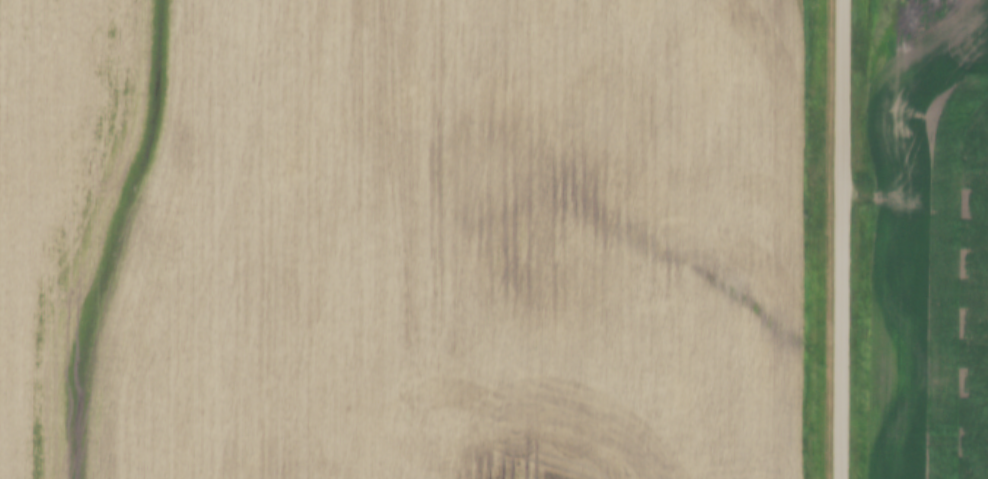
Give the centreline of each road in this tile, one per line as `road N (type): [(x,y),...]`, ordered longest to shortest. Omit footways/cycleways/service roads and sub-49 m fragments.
road 1 (residential): [(843,478),(847,0)]

